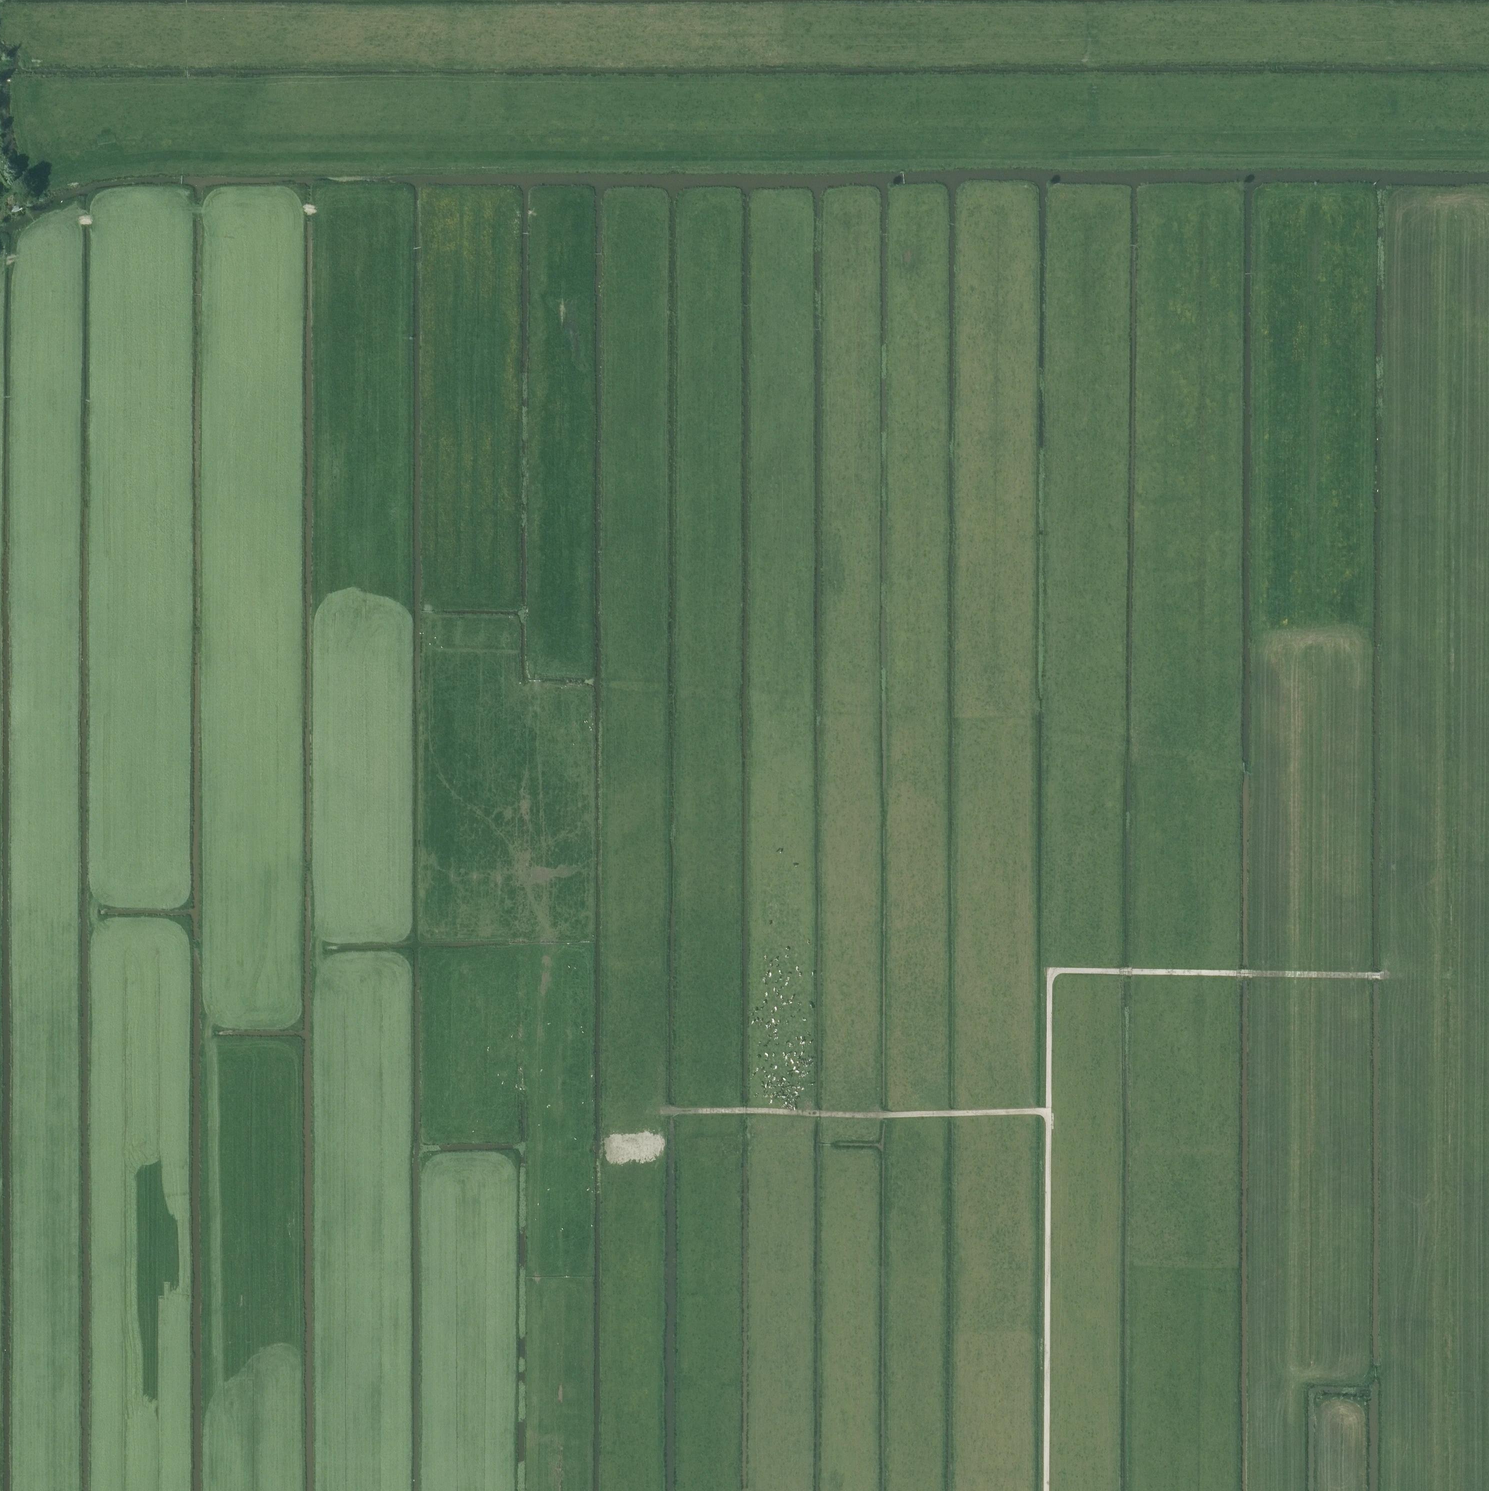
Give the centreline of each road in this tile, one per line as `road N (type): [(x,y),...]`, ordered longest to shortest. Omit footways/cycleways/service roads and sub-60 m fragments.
road 1 (track): [(1047,1490),(1051,973),(1384,976)]
road 2 (track): [(1049,1113),(681,1113)]

